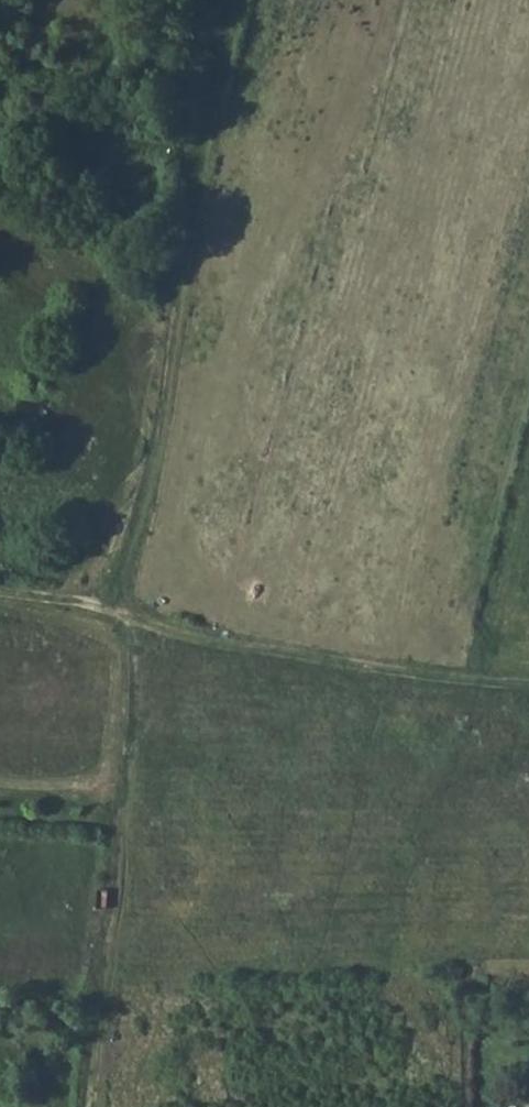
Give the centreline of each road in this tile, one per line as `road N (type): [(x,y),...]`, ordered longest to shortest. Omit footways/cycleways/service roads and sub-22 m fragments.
road 1 (track): [(247,0),(228,60),(151,500),(134,546),(86,606),(0,589)]
road 2 (track): [(144,621),(91,1106)]
road 3 (track): [(86,606),(317,667),(528,692)]

